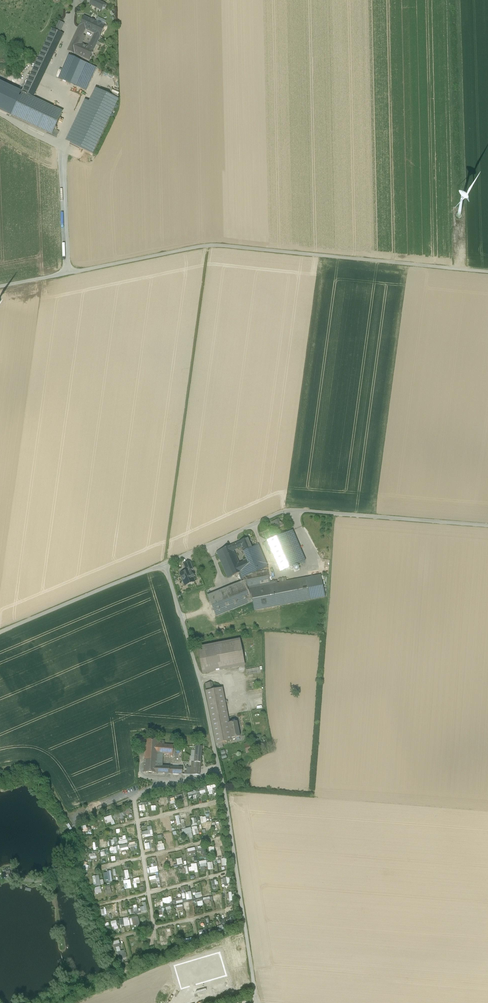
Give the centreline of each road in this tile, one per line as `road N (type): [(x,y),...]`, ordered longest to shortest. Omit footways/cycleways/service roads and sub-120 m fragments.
road 1 (track): [(0,287),(208,245),(487,273)]
road 2 (unclassified): [(165,565),(221,766),(257,1002)]
road 3 (unclassified): [(487,526),(286,511),(165,565)]
road 4 (track): [(208,245),(165,565)]
road 5 (track): [(0,115),(63,148),(66,274)]
road 6 (unclassified): [(165,565),(0,631)]
road 7 (track): [(59,146),(75,105),(48,90),(74,0)]

